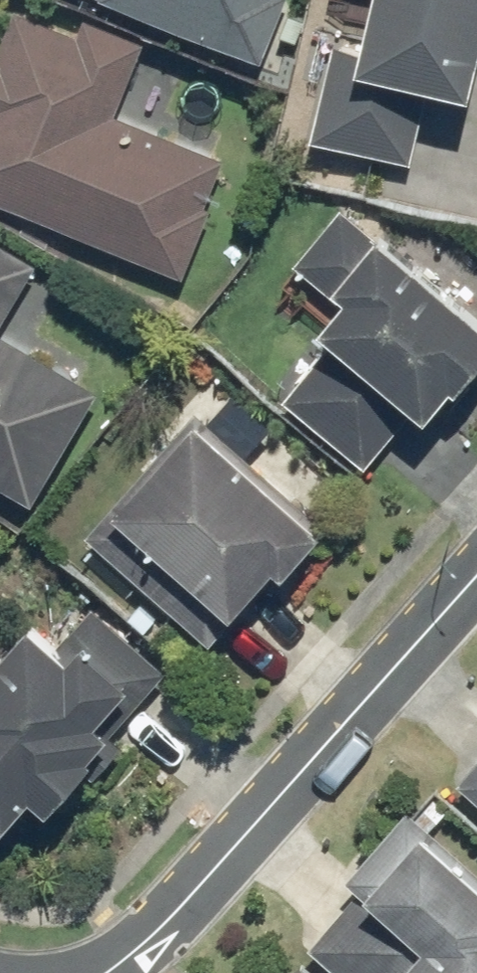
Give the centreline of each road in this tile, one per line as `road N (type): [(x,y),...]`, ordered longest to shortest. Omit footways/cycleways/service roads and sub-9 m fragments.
road 1 (residential): [(104,972),(147,942),(476,574)]

